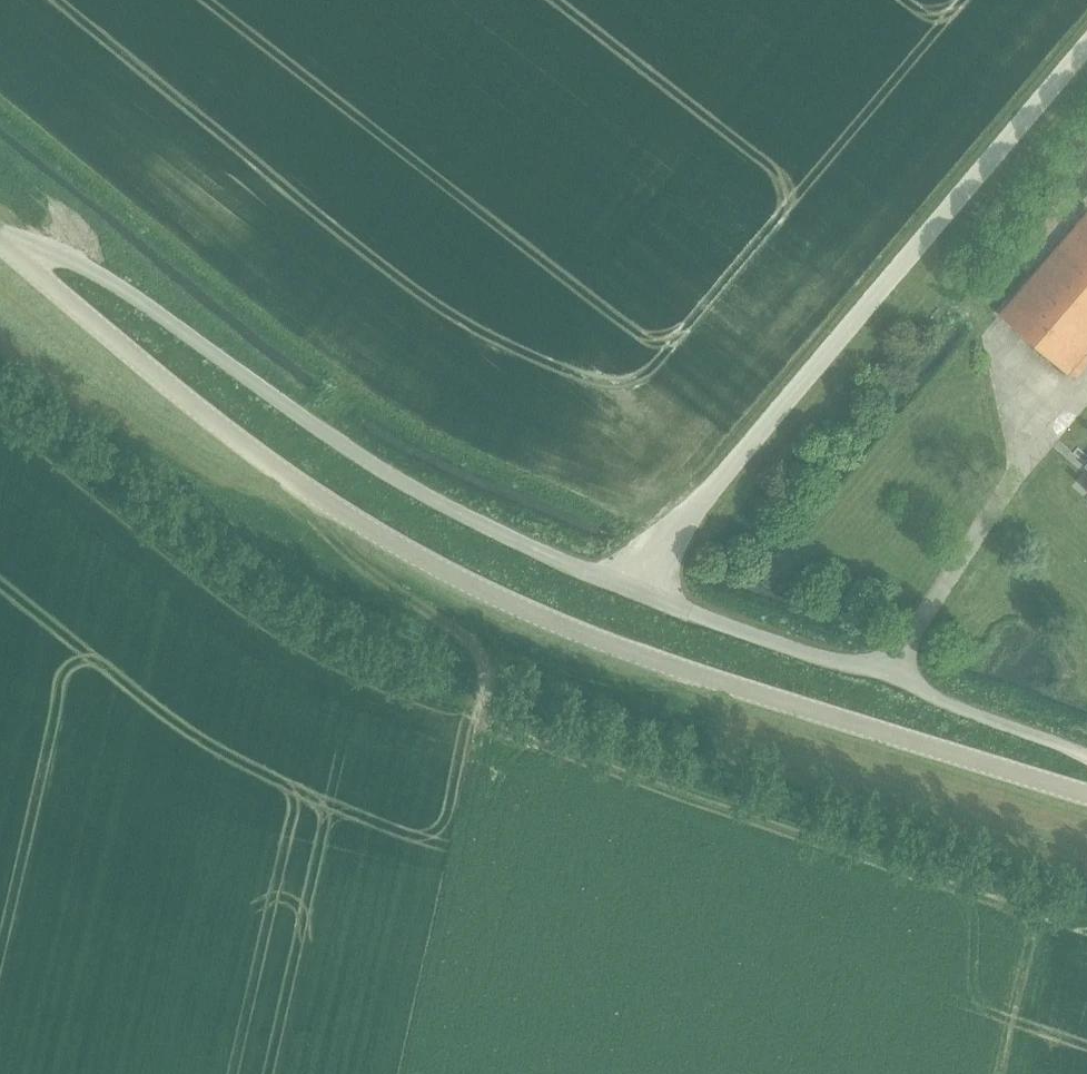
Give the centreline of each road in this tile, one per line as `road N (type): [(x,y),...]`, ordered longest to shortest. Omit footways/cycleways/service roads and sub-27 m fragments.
road 1 (unclassified): [(1086,793),(738,688),(451,575),(313,489),(0,235)]

